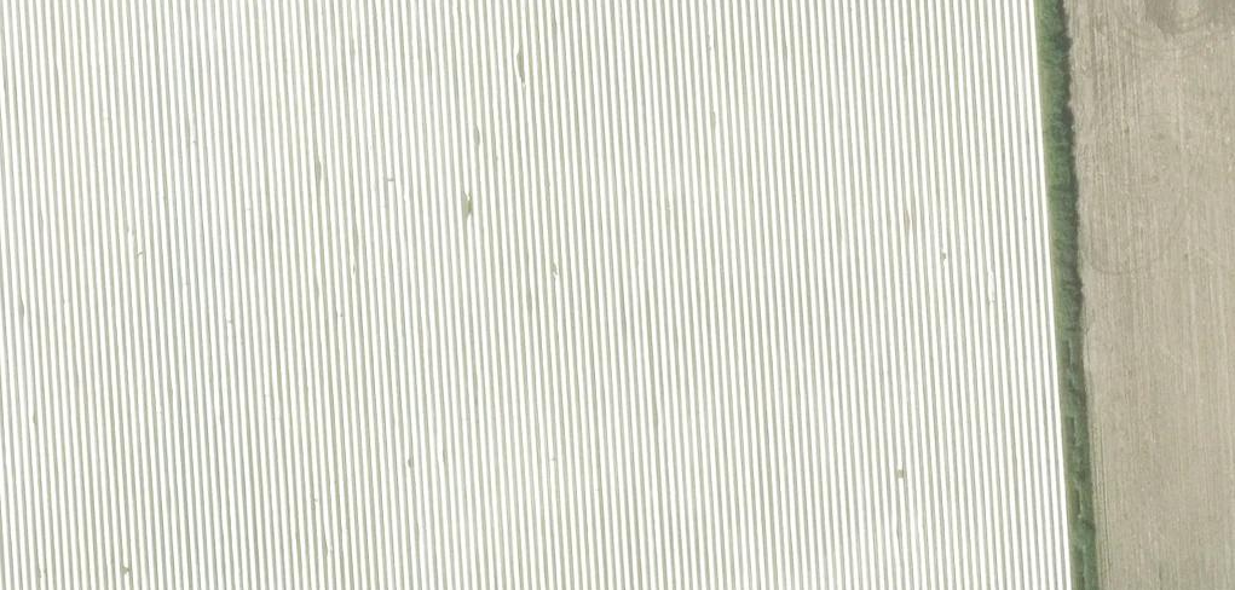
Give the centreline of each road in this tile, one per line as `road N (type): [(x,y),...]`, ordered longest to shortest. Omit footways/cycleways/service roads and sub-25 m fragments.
road 1 (track): [(1070,0),(1106,589)]

